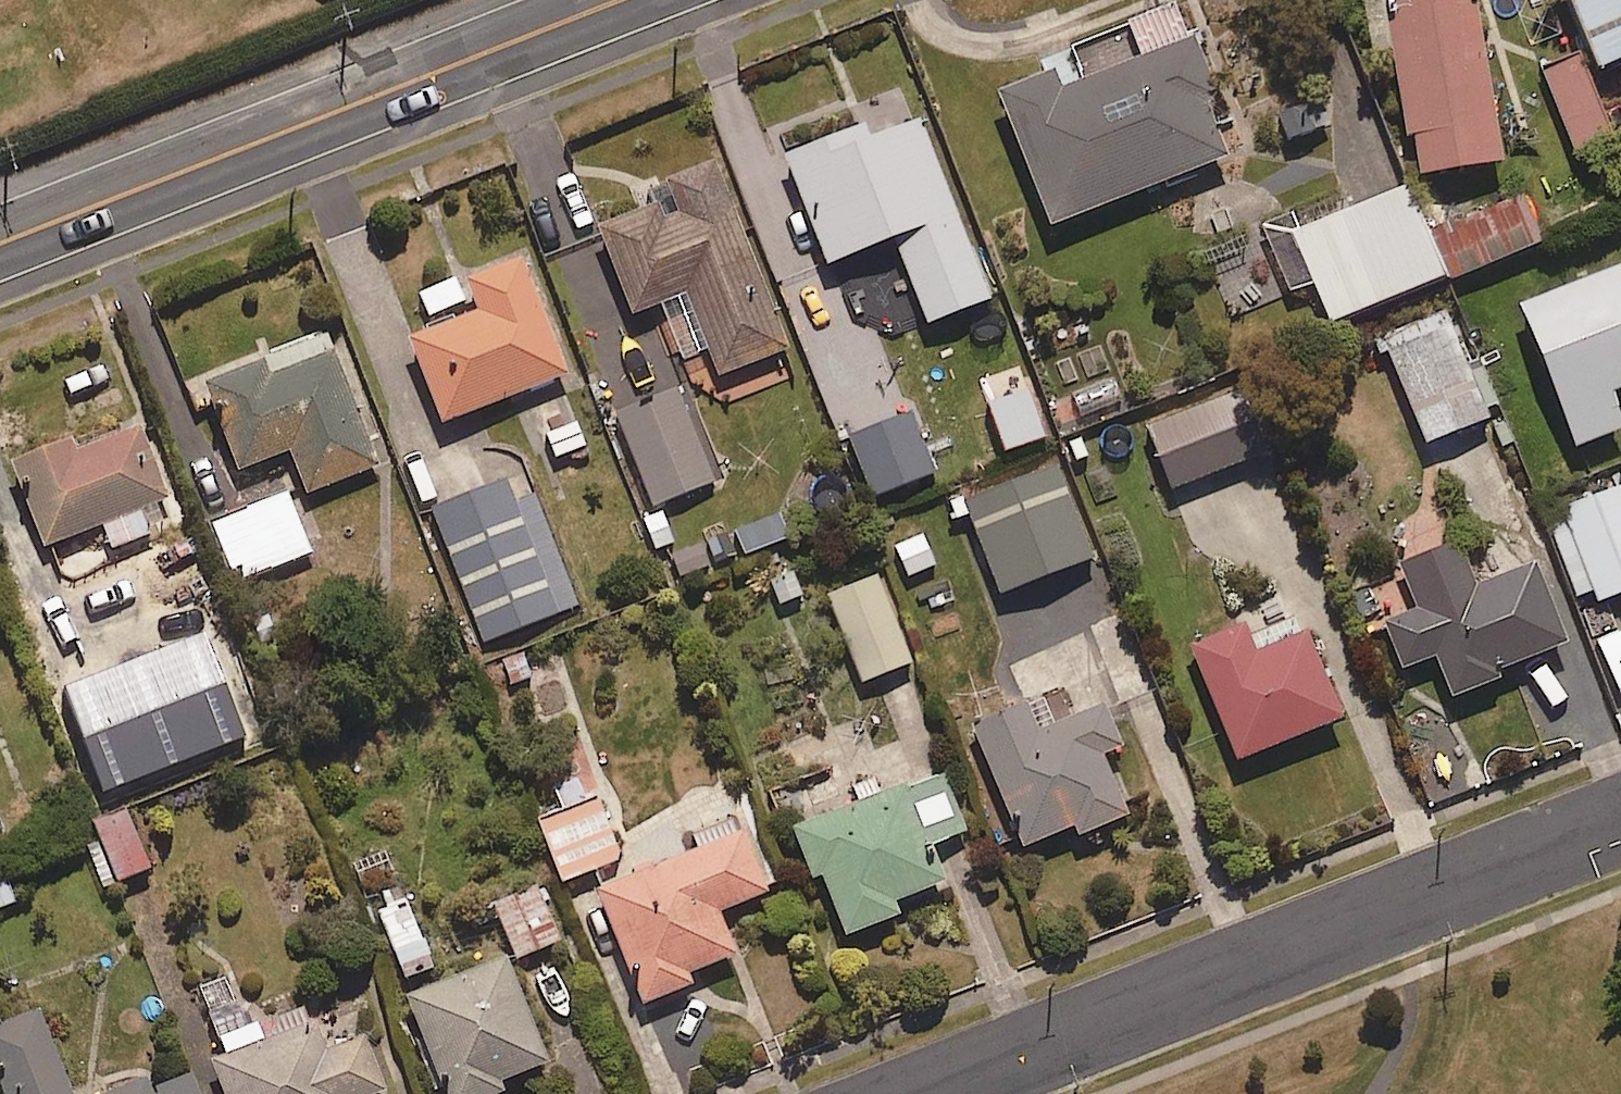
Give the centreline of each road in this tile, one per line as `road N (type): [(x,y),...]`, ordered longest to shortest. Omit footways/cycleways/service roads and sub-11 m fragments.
road 1 (residential): [(928,1093),(1620,821)]
road 2 (secondary): [(615,0),(0,241)]

